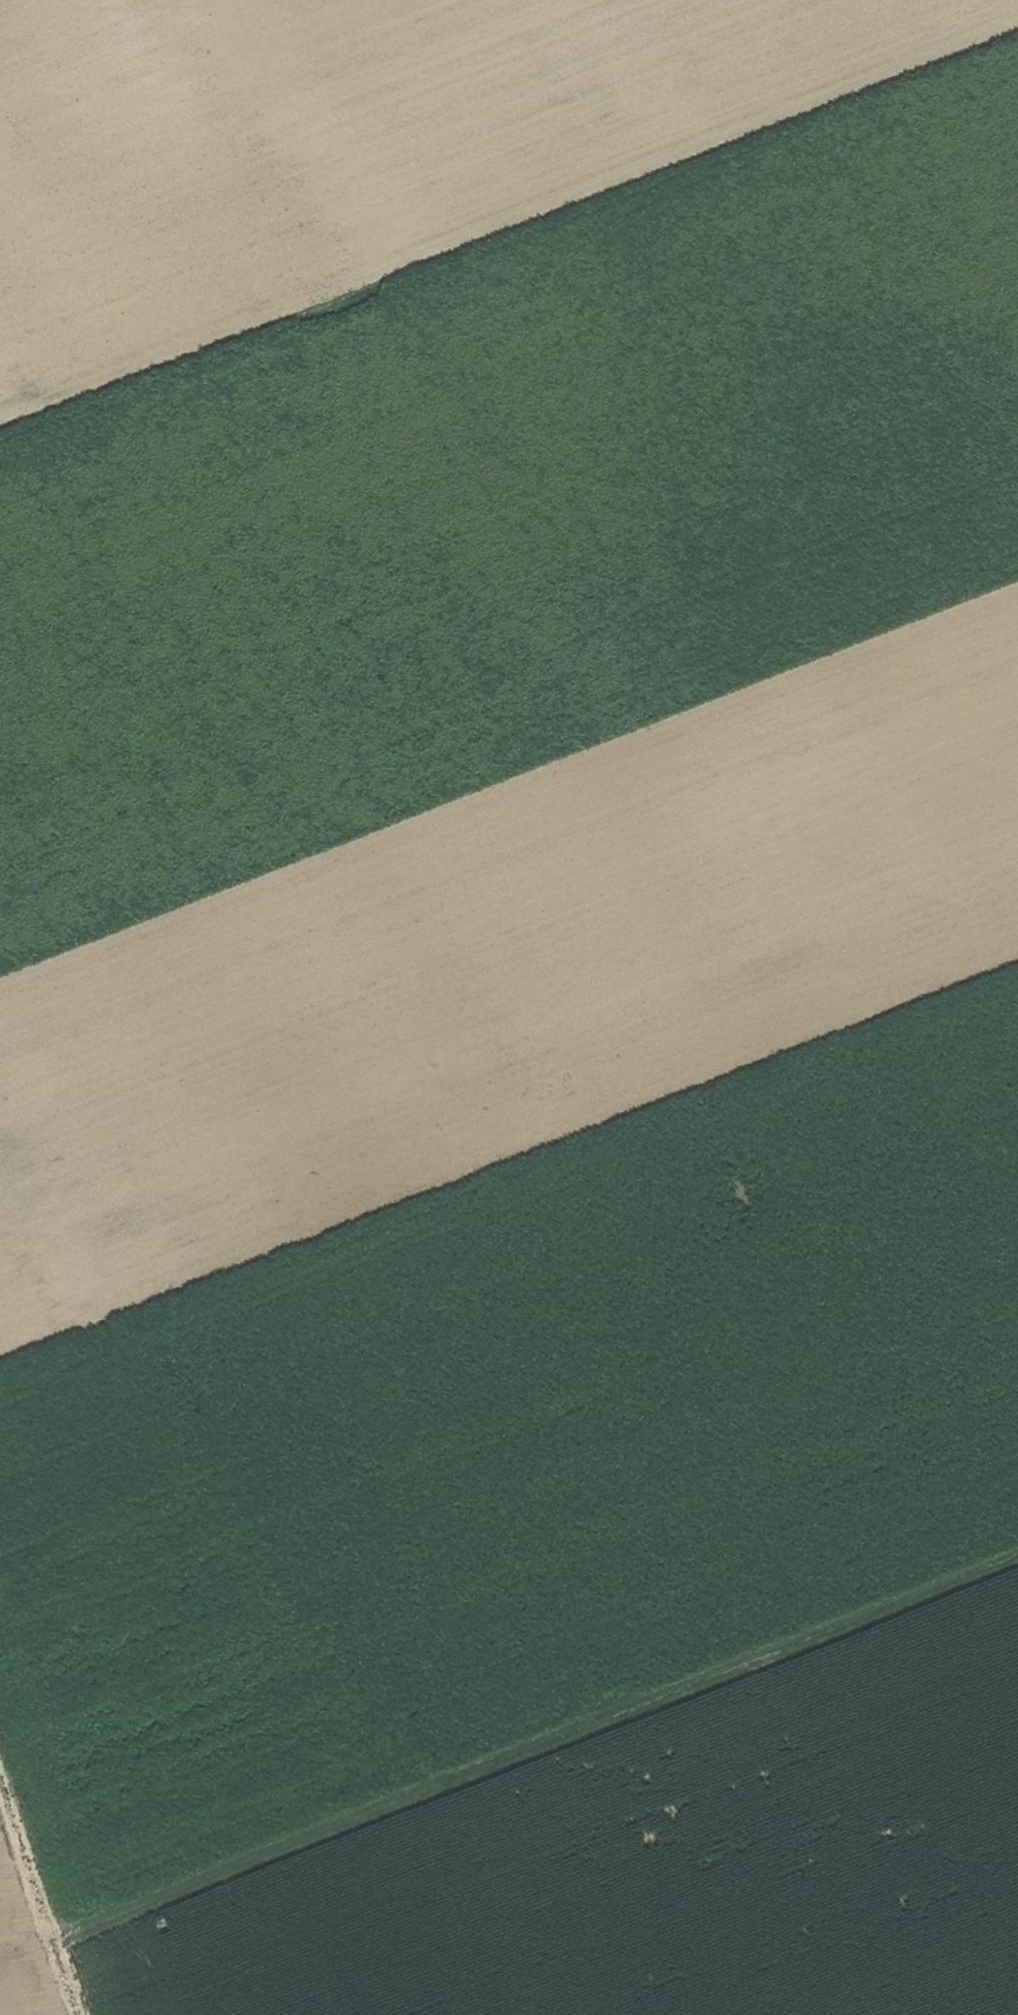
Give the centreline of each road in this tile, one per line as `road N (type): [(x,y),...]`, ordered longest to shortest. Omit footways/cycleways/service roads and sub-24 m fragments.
road 1 (track): [(55,1946),(1017,1560)]
road 2 (track): [(77,2014),(0,1786)]

